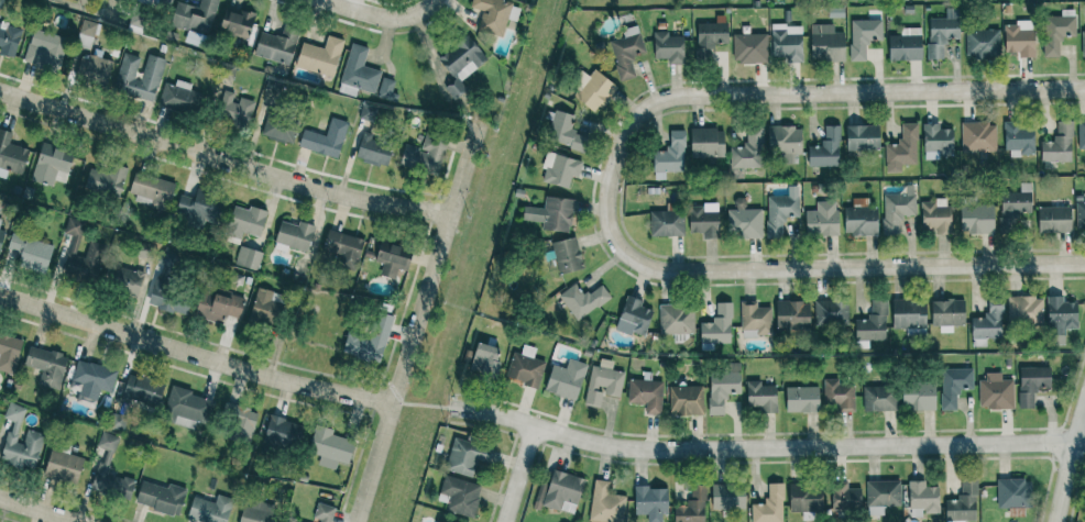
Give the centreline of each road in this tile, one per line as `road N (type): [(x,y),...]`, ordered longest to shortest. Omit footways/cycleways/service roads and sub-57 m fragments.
road 1 (residential): [(452,408),(620,448),(1084,439)]
road 2 (residential): [(612,171),(603,206),(613,241),(669,273),(1084,264)]
road 3 (residential): [(1084,88),(679,96),(638,111),(612,171)]
road 4 (residential): [(0,95),(333,193),(448,214)]
road 5 (residential): [(354,521),(476,130)]
road 6 (residential): [(0,295),(280,384),(391,402)]

